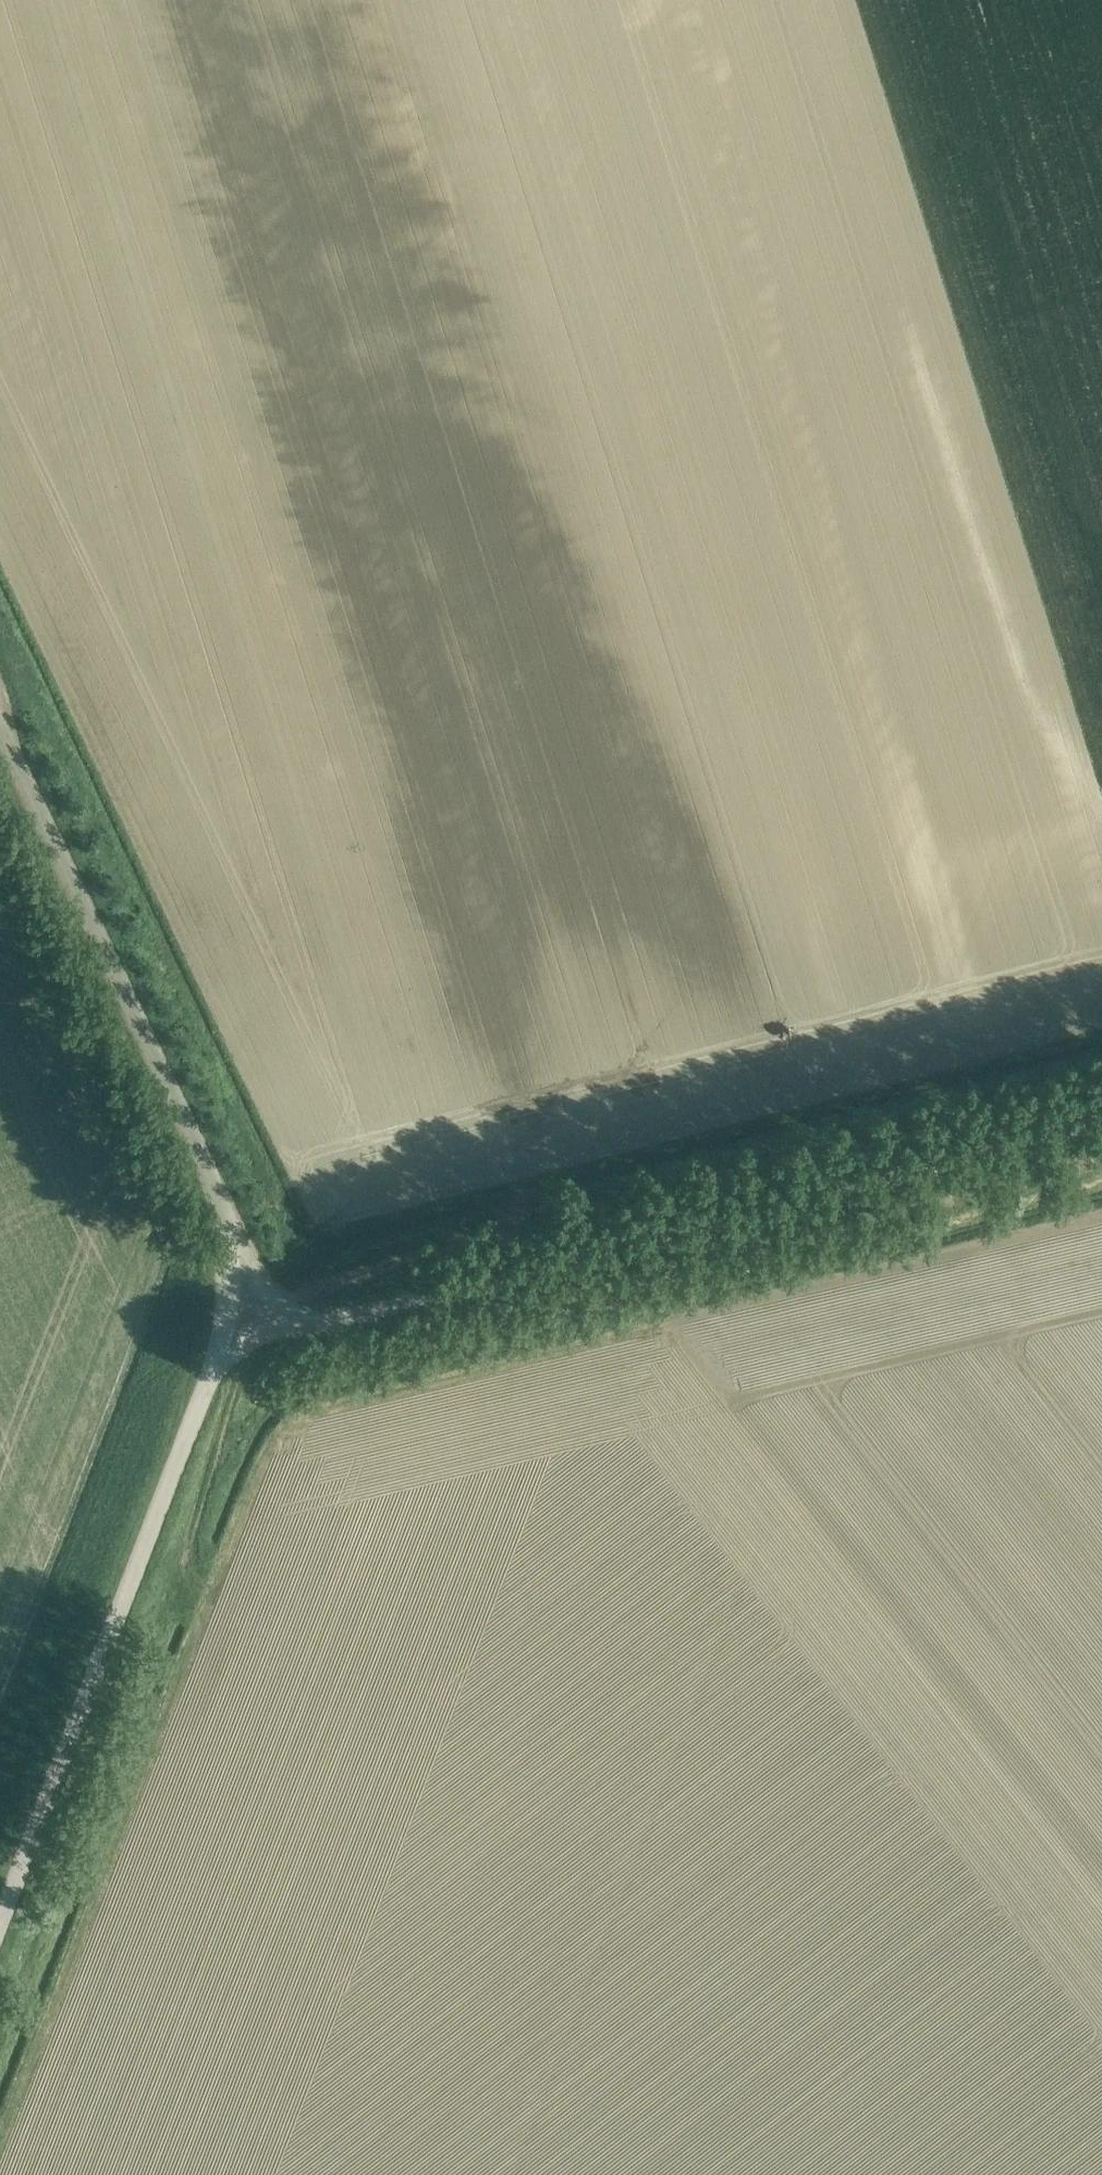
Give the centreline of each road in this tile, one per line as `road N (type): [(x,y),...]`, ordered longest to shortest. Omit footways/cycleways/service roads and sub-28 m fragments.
road 1 (unclassified): [(224,1321),(321,1322),(1101,1127)]
road 2 (unclassified): [(0,1919),(224,1321)]
road 3 (unclassified): [(224,1321),(230,1276),(224,1213),(0,733)]

